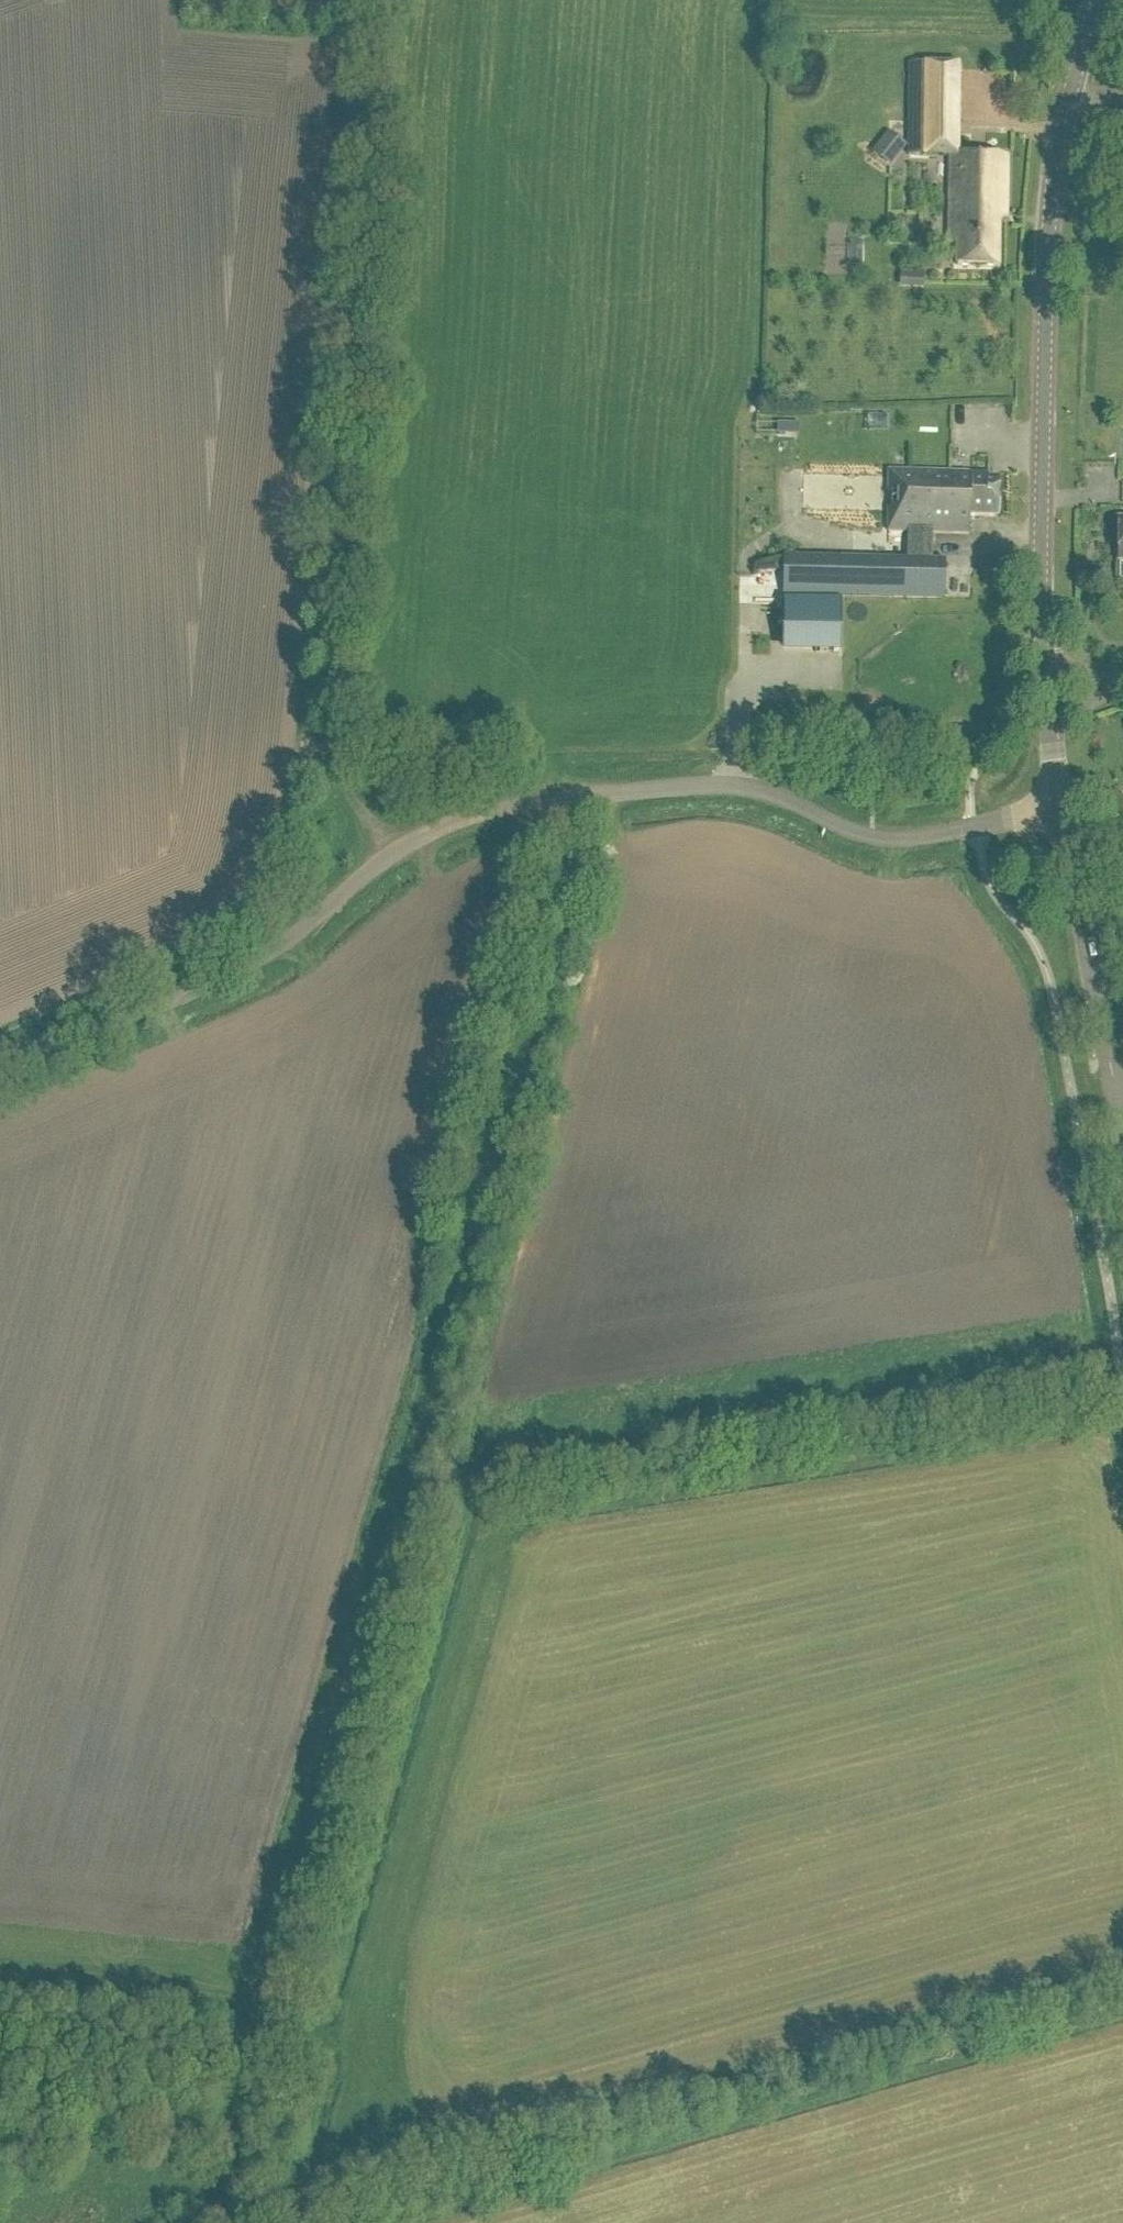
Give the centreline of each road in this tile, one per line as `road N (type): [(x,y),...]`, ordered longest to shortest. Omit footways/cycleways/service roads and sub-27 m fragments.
road 1 (track): [(602,798),(231,2099),(187,2122),(0,2129)]
road 2 (unclassified): [(0,1066),(245,971),(432,832),(659,792),(738,791),(880,841),(1061,811)]
road 3 (track): [(391,0),(339,744),(343,773),(398,857)]
road 4 (tertiary): [(1043,654),(1052,186),(1095,0)]
road 5 (tertiary): [(1122,1123),(1061,811)]

